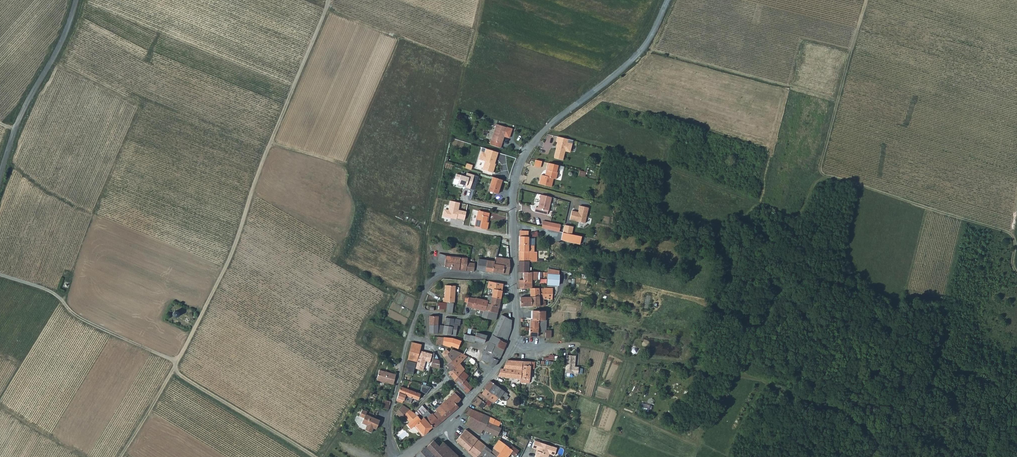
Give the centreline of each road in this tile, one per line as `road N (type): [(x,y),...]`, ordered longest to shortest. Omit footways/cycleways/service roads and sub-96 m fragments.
road 1 (track): [(329,0),(236,245),(122,456)]
road 2 (track): [(865,0),(819,172),(1010,233),(1016,273)]
road 3 (unclassified): [(669,0),(633,60),(527,151),(516,173),(513,280)]
road 4 (residential): [(393,456),(407,336),(431,282),(513,280)]
road 5 (track): [(176,362),(73,315),(45,290),(0,276)]
road 6 (unclassified): [(77,0),(0,179)]
road 7 (unclassified): [(513,280),(513,345),(440,431)]
road 8 (track): [(173,370),(310,456)]

